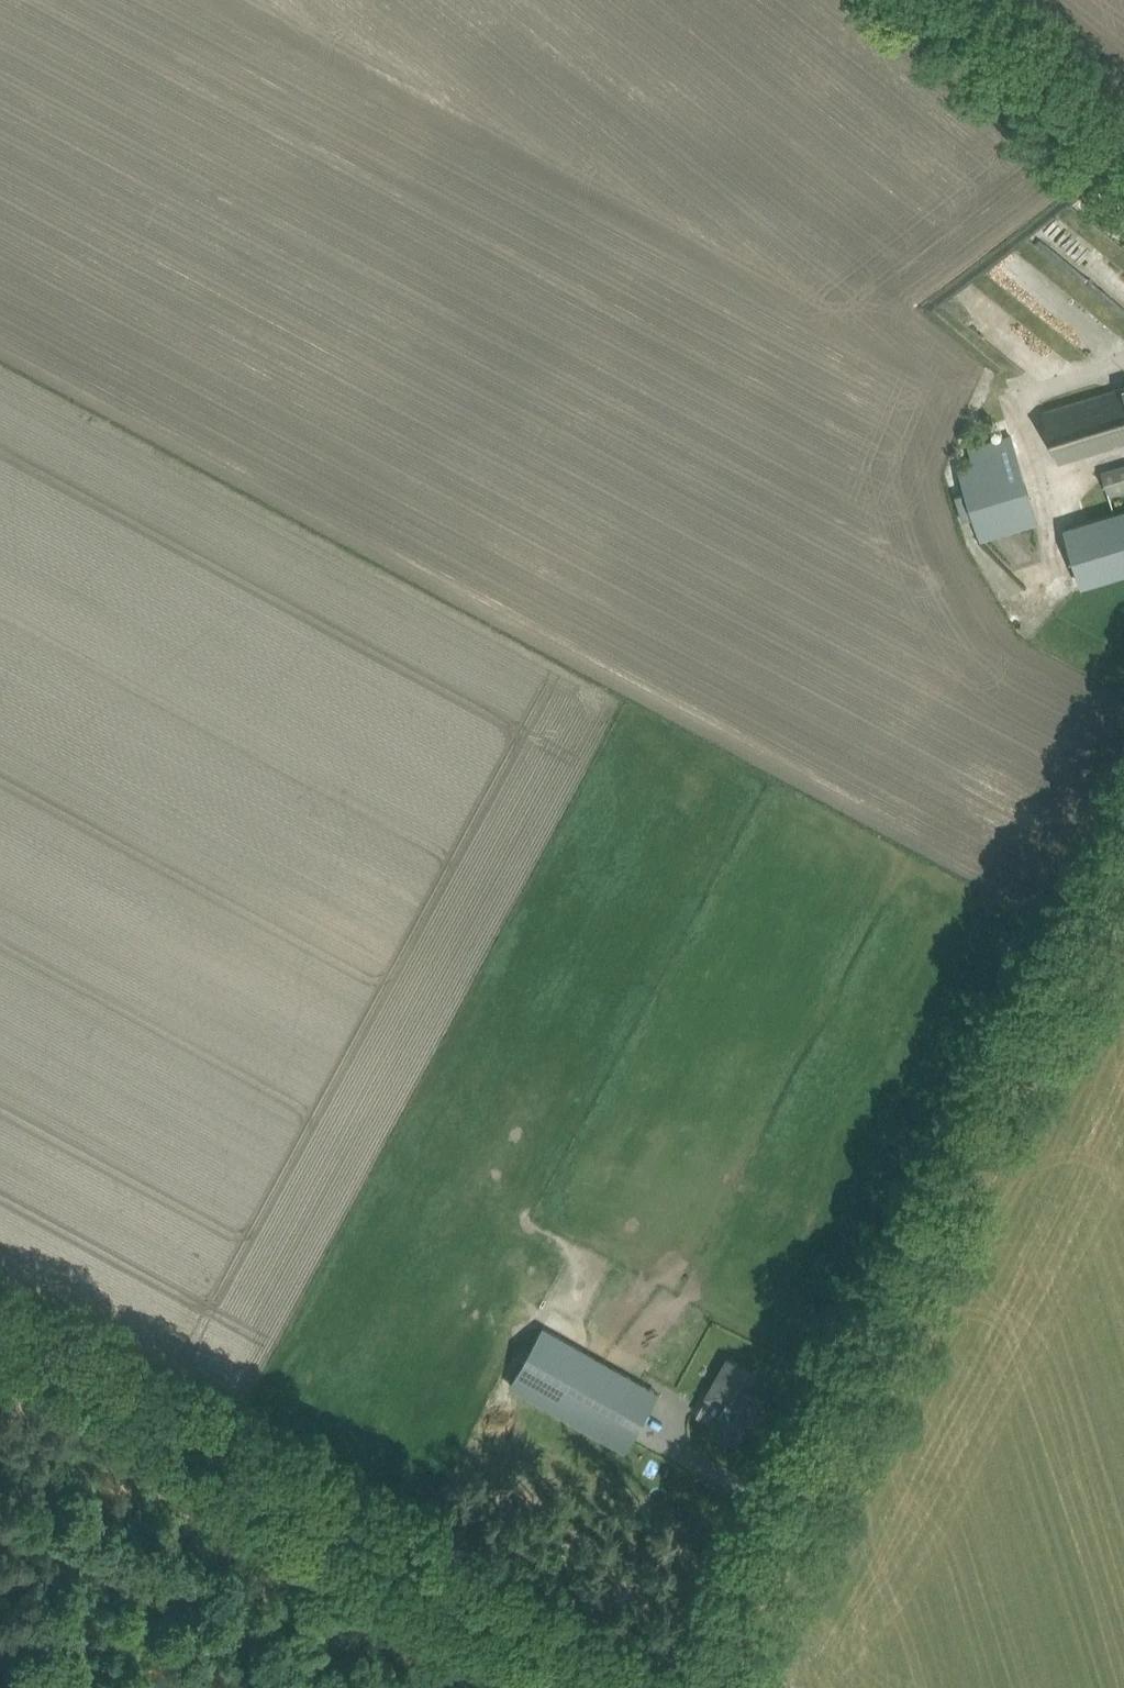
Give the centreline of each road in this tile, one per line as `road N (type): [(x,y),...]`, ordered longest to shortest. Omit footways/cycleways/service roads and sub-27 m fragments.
road 1 (unclassified): [(711,1653),(1123,834)]
road 2 (track): [(696,1681),(568,1632),(0,1312)]
road 3 (track): [(948,0),(1123,141)]

